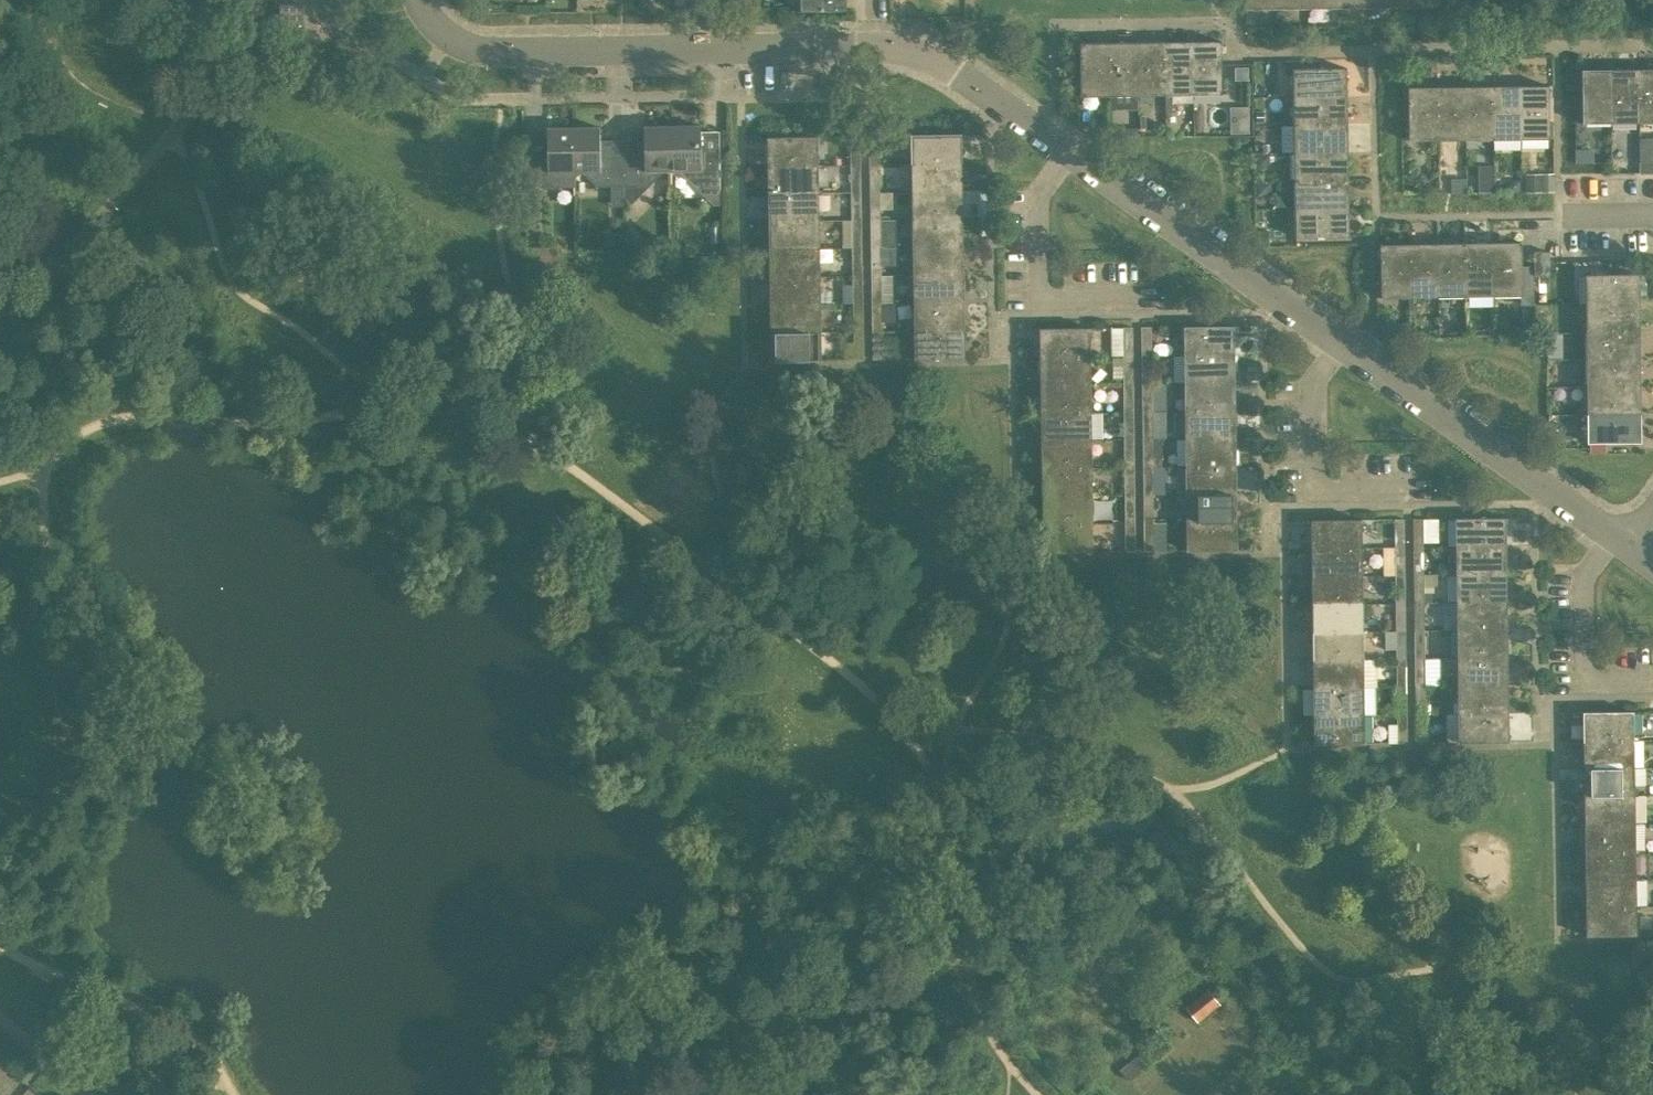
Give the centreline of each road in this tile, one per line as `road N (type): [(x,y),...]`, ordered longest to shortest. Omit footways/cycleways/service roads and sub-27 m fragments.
road 1 (residential): [(1629,547),(1032,125),(910,49),(482,52),(444,34),(421,0)]

